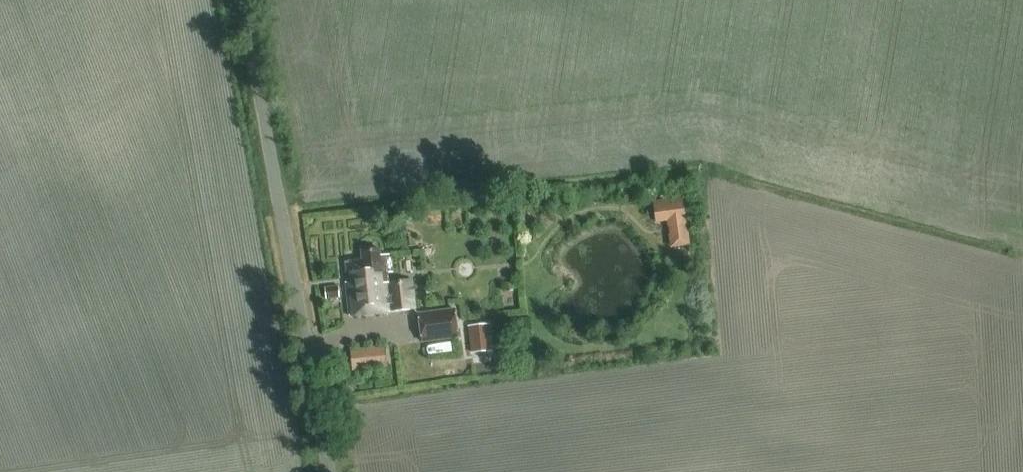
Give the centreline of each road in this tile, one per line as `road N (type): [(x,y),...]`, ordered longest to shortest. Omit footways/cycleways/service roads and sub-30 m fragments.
road 1 (unclassified): [(331,471),(242,0)]

